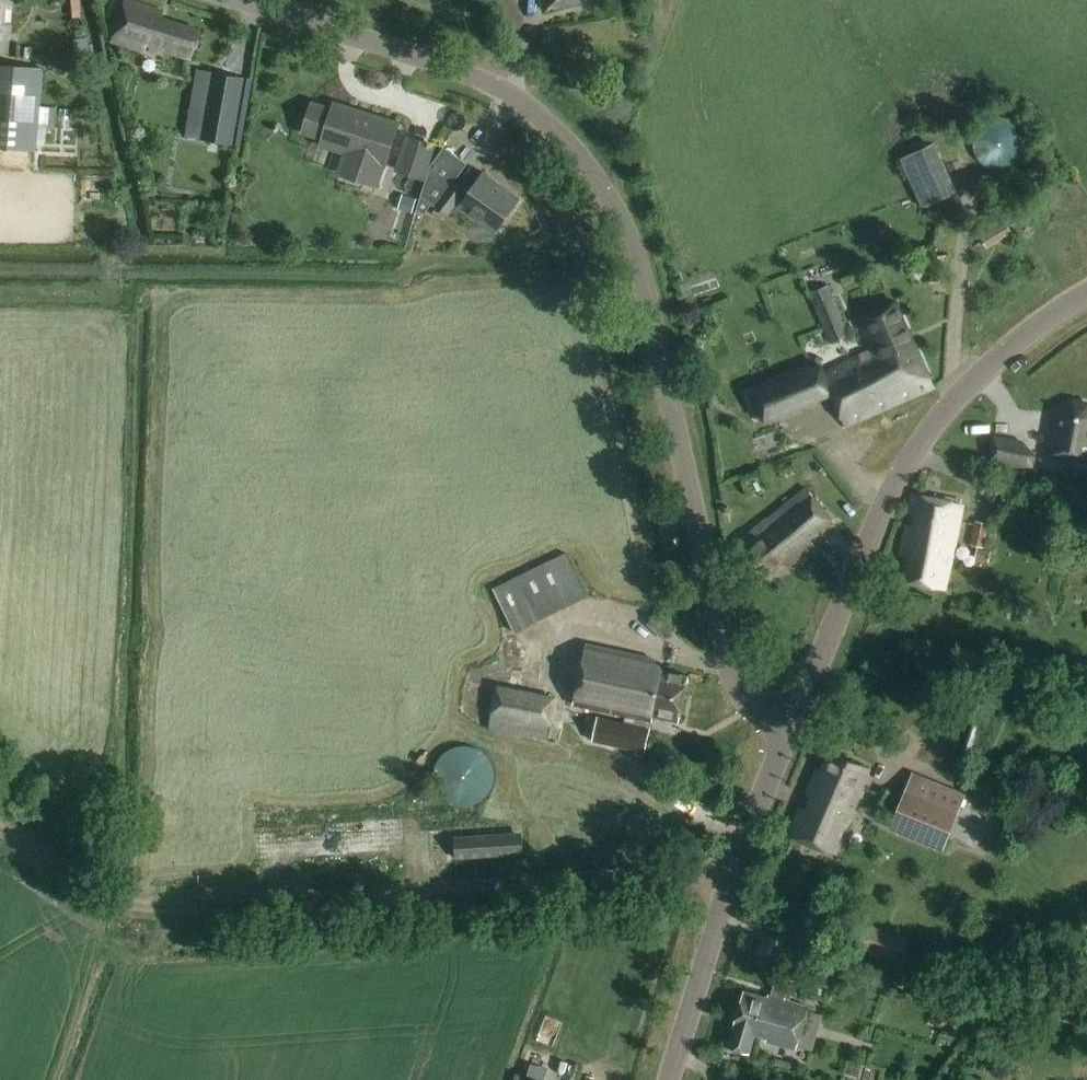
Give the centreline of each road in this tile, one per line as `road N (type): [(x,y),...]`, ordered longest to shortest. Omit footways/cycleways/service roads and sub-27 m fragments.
road 1 (unclassified): [(793,726),(740,689),(640,264),(590,170),(528,106),(479,78),(241,0)]
road 2 (tertiary): [(793,726),(883,506),(942,408),(1086,291)]
road 3 (tertiary): [(672,1079),(736,868),(793,726)]

